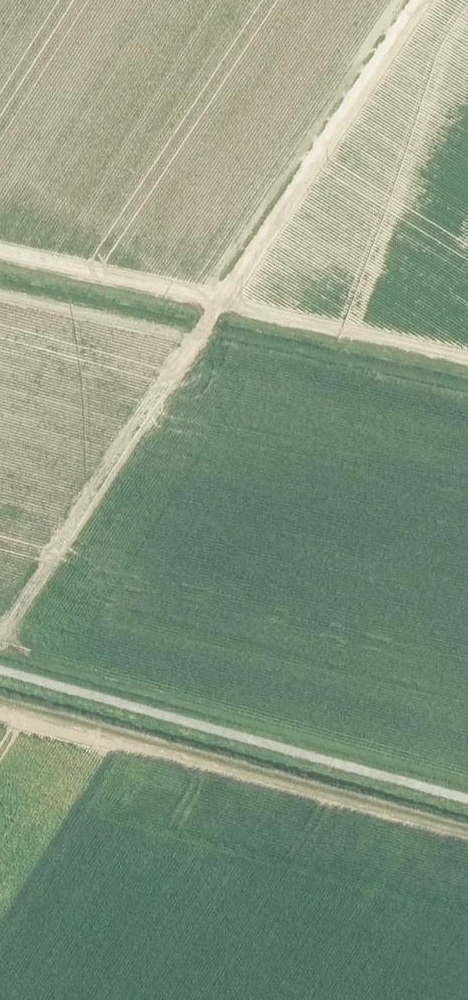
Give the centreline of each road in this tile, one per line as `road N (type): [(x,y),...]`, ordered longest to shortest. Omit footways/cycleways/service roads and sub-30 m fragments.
road 1 (track): [(410,0),(210,311)]

